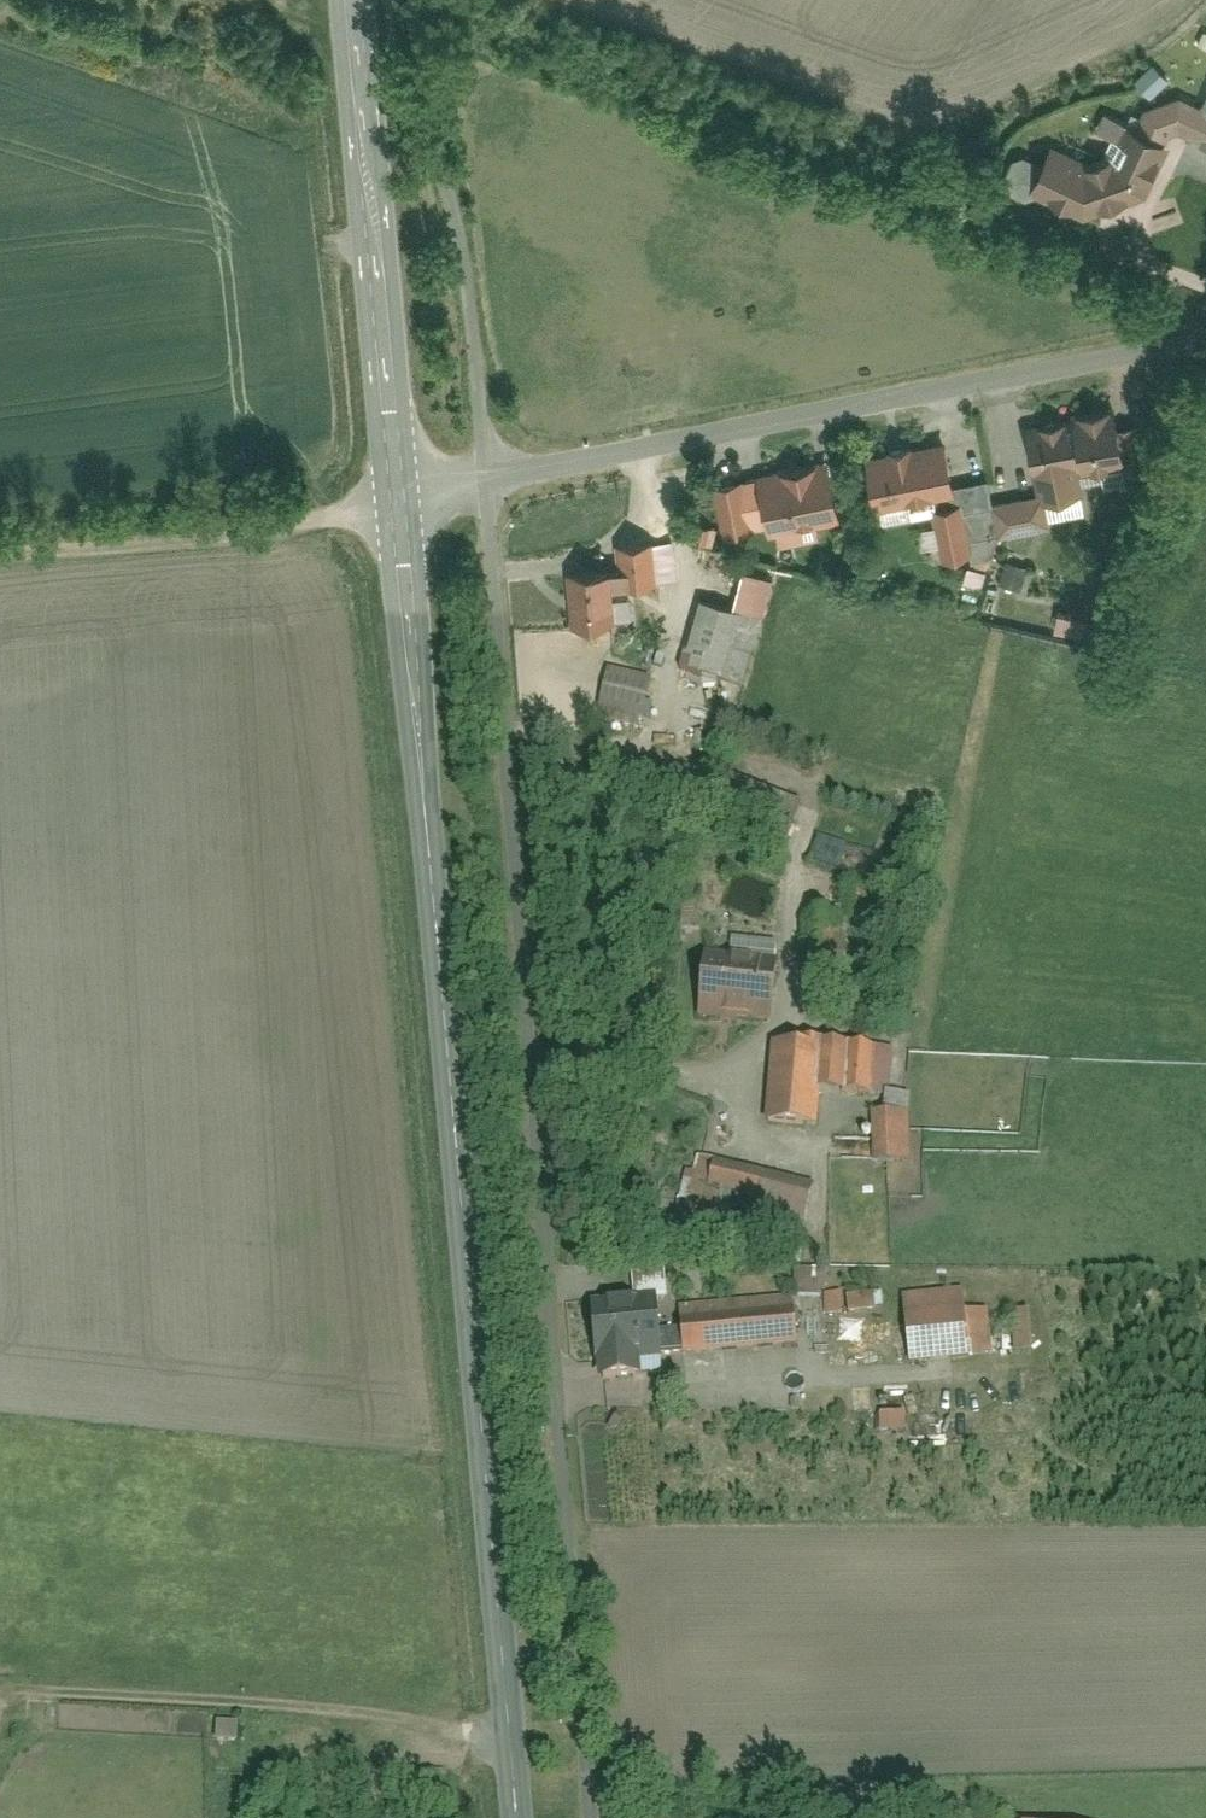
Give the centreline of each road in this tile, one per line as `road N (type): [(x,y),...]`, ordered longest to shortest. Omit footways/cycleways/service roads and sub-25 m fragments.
road 1 (residential): [(588,1817),(487,477)]
road 2 (tertiary): [(399,499),(515,1817)]
road 3 (residential): [(1205,340),(487,477)]
road 4 (tertiary): [(355,0),(399,499)]
road 5 (track): [(0,554),(320,520),(399,499)]

